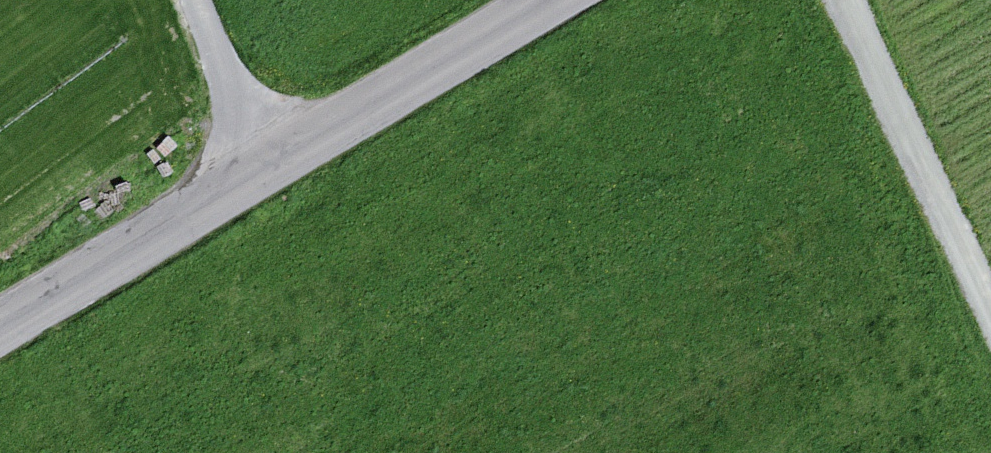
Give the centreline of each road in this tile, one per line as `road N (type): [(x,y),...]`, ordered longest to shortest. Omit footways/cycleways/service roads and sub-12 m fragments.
road 1 (track): [(843,0),(990,306)]
road 2 (unclassified): [(263,171),(554,0)]
road 3 (unclassified): [(0,327),(263,171)]
road 4 (unclassified): [(263,171),(193,0)]

